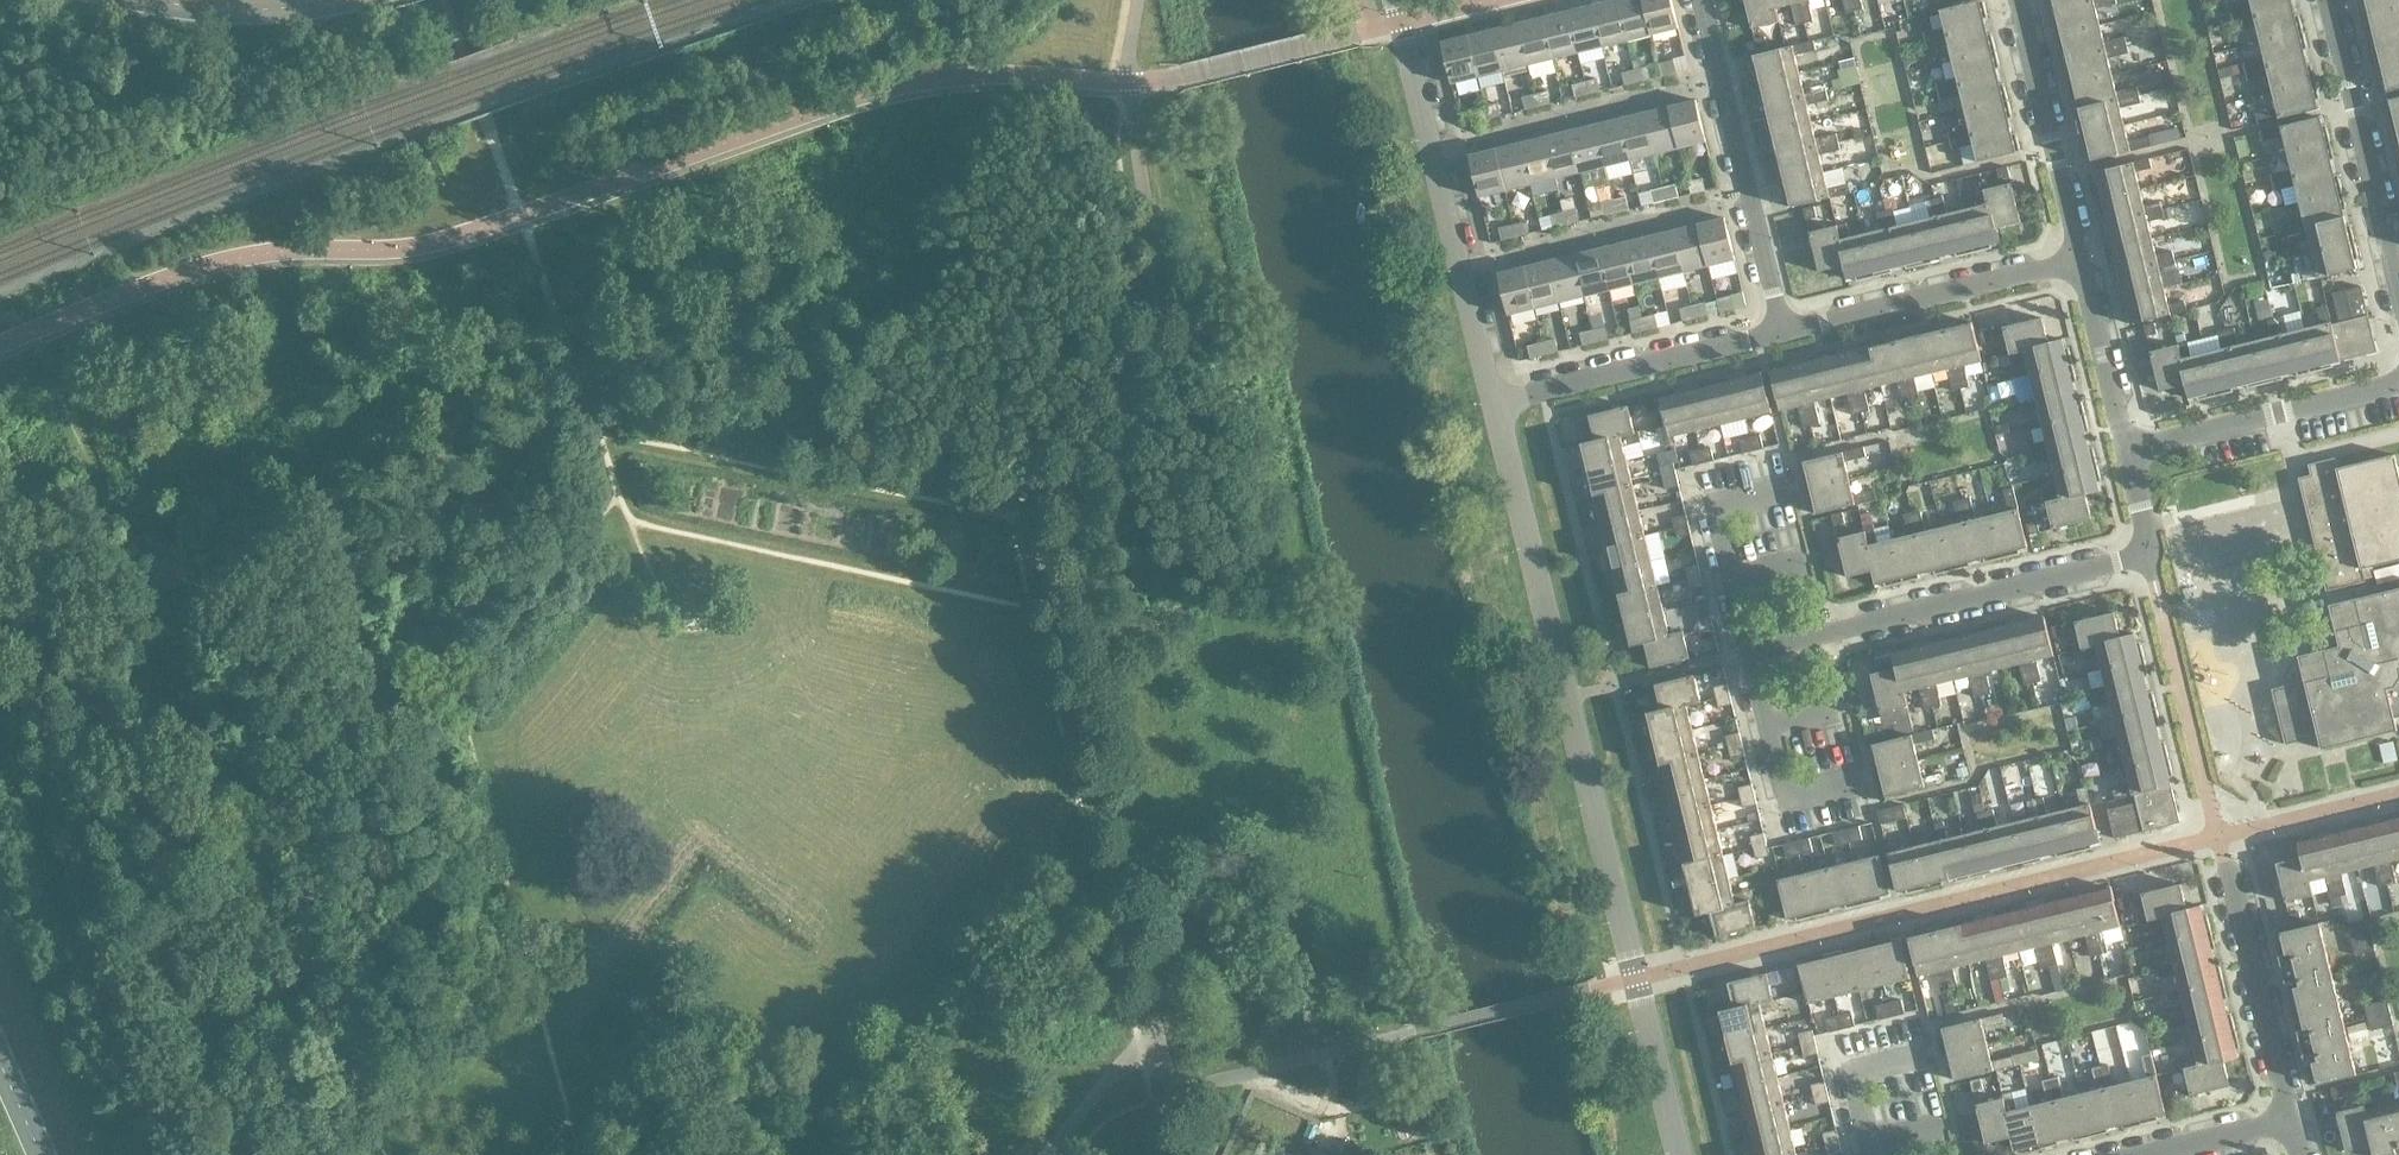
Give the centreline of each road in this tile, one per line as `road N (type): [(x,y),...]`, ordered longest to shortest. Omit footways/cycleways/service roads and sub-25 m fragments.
road 1 (residential): [(1496,404),(1681,1154)]
road 2 (residential): [(1741,655),(2148,555)]
road 3 (residential): [(1392,0),(1496,404)]
road 4 (residential): [(1703,0),(1782,332)]
road 5 (residential): [(1782,332),(2080,262)]
road 6 (residential): [(2328,0),(2398,292)]
road 7 (residential): [(1496,404),(1782,332)]
road 8 (residential): [(2288,1119),(2221,836)]
road 9 (residential): [(2126,450),(2398,378)]
road 10 (residential): [(2017,0),(2080,262)]
road 11 (residential): [(2080,262),(2126,450)]
road 12 (secondary): [(151,0),(245,9),(326,0)]
road 13 (residential): [(2142,1154),(2288,1119)]

